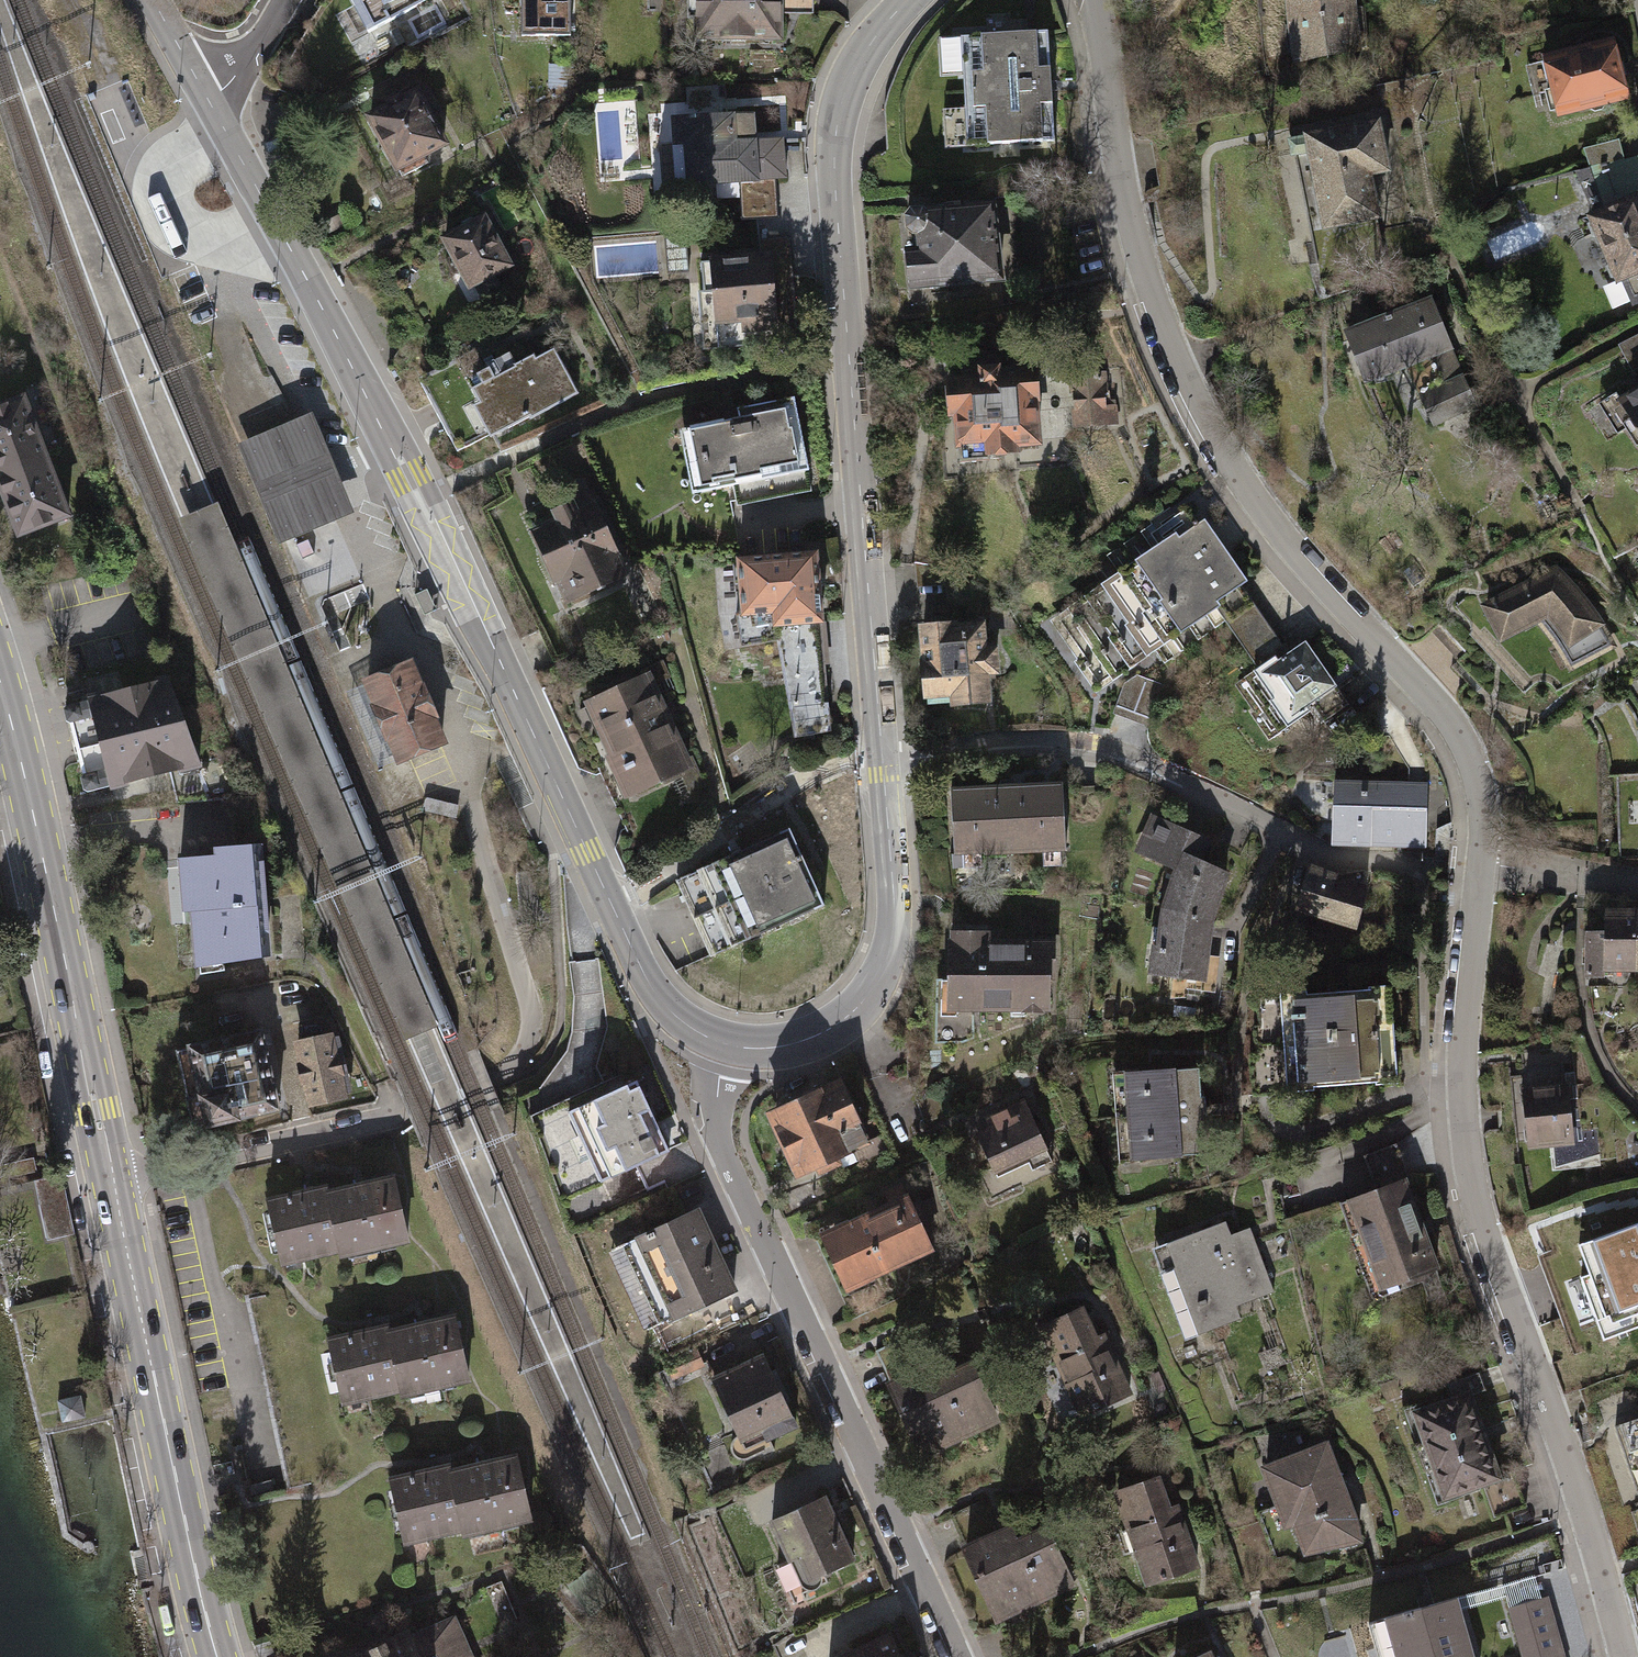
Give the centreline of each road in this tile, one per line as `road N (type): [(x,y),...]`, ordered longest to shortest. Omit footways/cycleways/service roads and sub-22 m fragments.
road 1 (residential): [(728,1045),(667,1008),(646,979),(394,443),(208,100)]
road 2 (residential): [(1482,865),(1479,791),(1449,724),(1312,573),(1213,431),(1138,252),(1097,0)]
road 3 (residential): [(1621,1656),(1585,1512),(1478,1210),(1464,1077),(1482,865)]
road 4 (residential): [(908,0),(861,63),(838,115),(836,170),(882,755)]
road 5 (residential): [(962,1656),(720,1146),(714,1108),(728,1045)]
road 6 (residential): [(1415,864),(1331,857),(1103,747),(1039,740),(882,755)]
road 7 (primary): [(218,1656),(110,1174)]
road 8 (primary): [(110,1174),(0,695)]
road 9 (residential): [(882,755),(894,905),(890,950),(873,989),(853,1014),(794,1045),(728,1045)]
road 10 (residential): [(406,1110),(110,1174)]
road 11 (residential): [(1637,884),(1482,865)]
road 12 (residential): [(208,100),(249,59),(281,0)]

